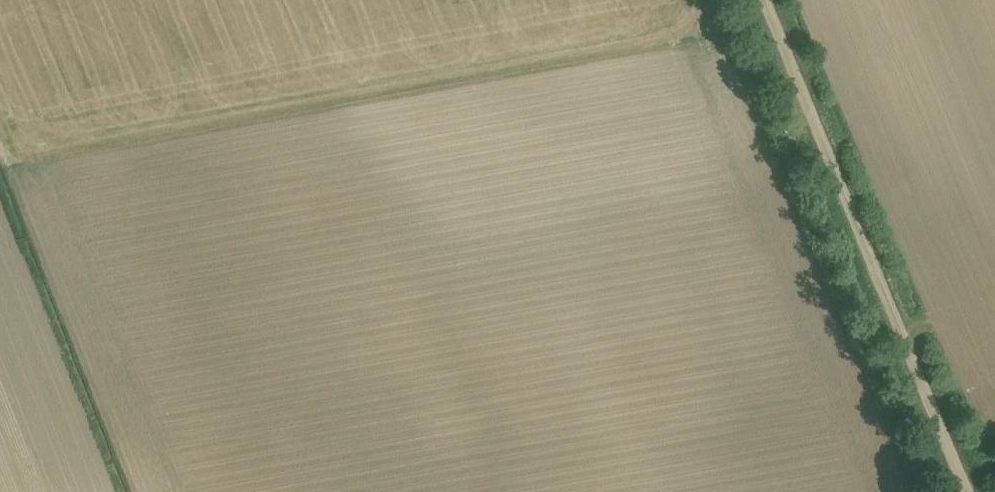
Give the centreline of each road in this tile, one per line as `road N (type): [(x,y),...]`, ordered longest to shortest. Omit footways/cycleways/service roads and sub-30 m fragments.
road 1 (unclassified): [(976,491),(775,0)]

